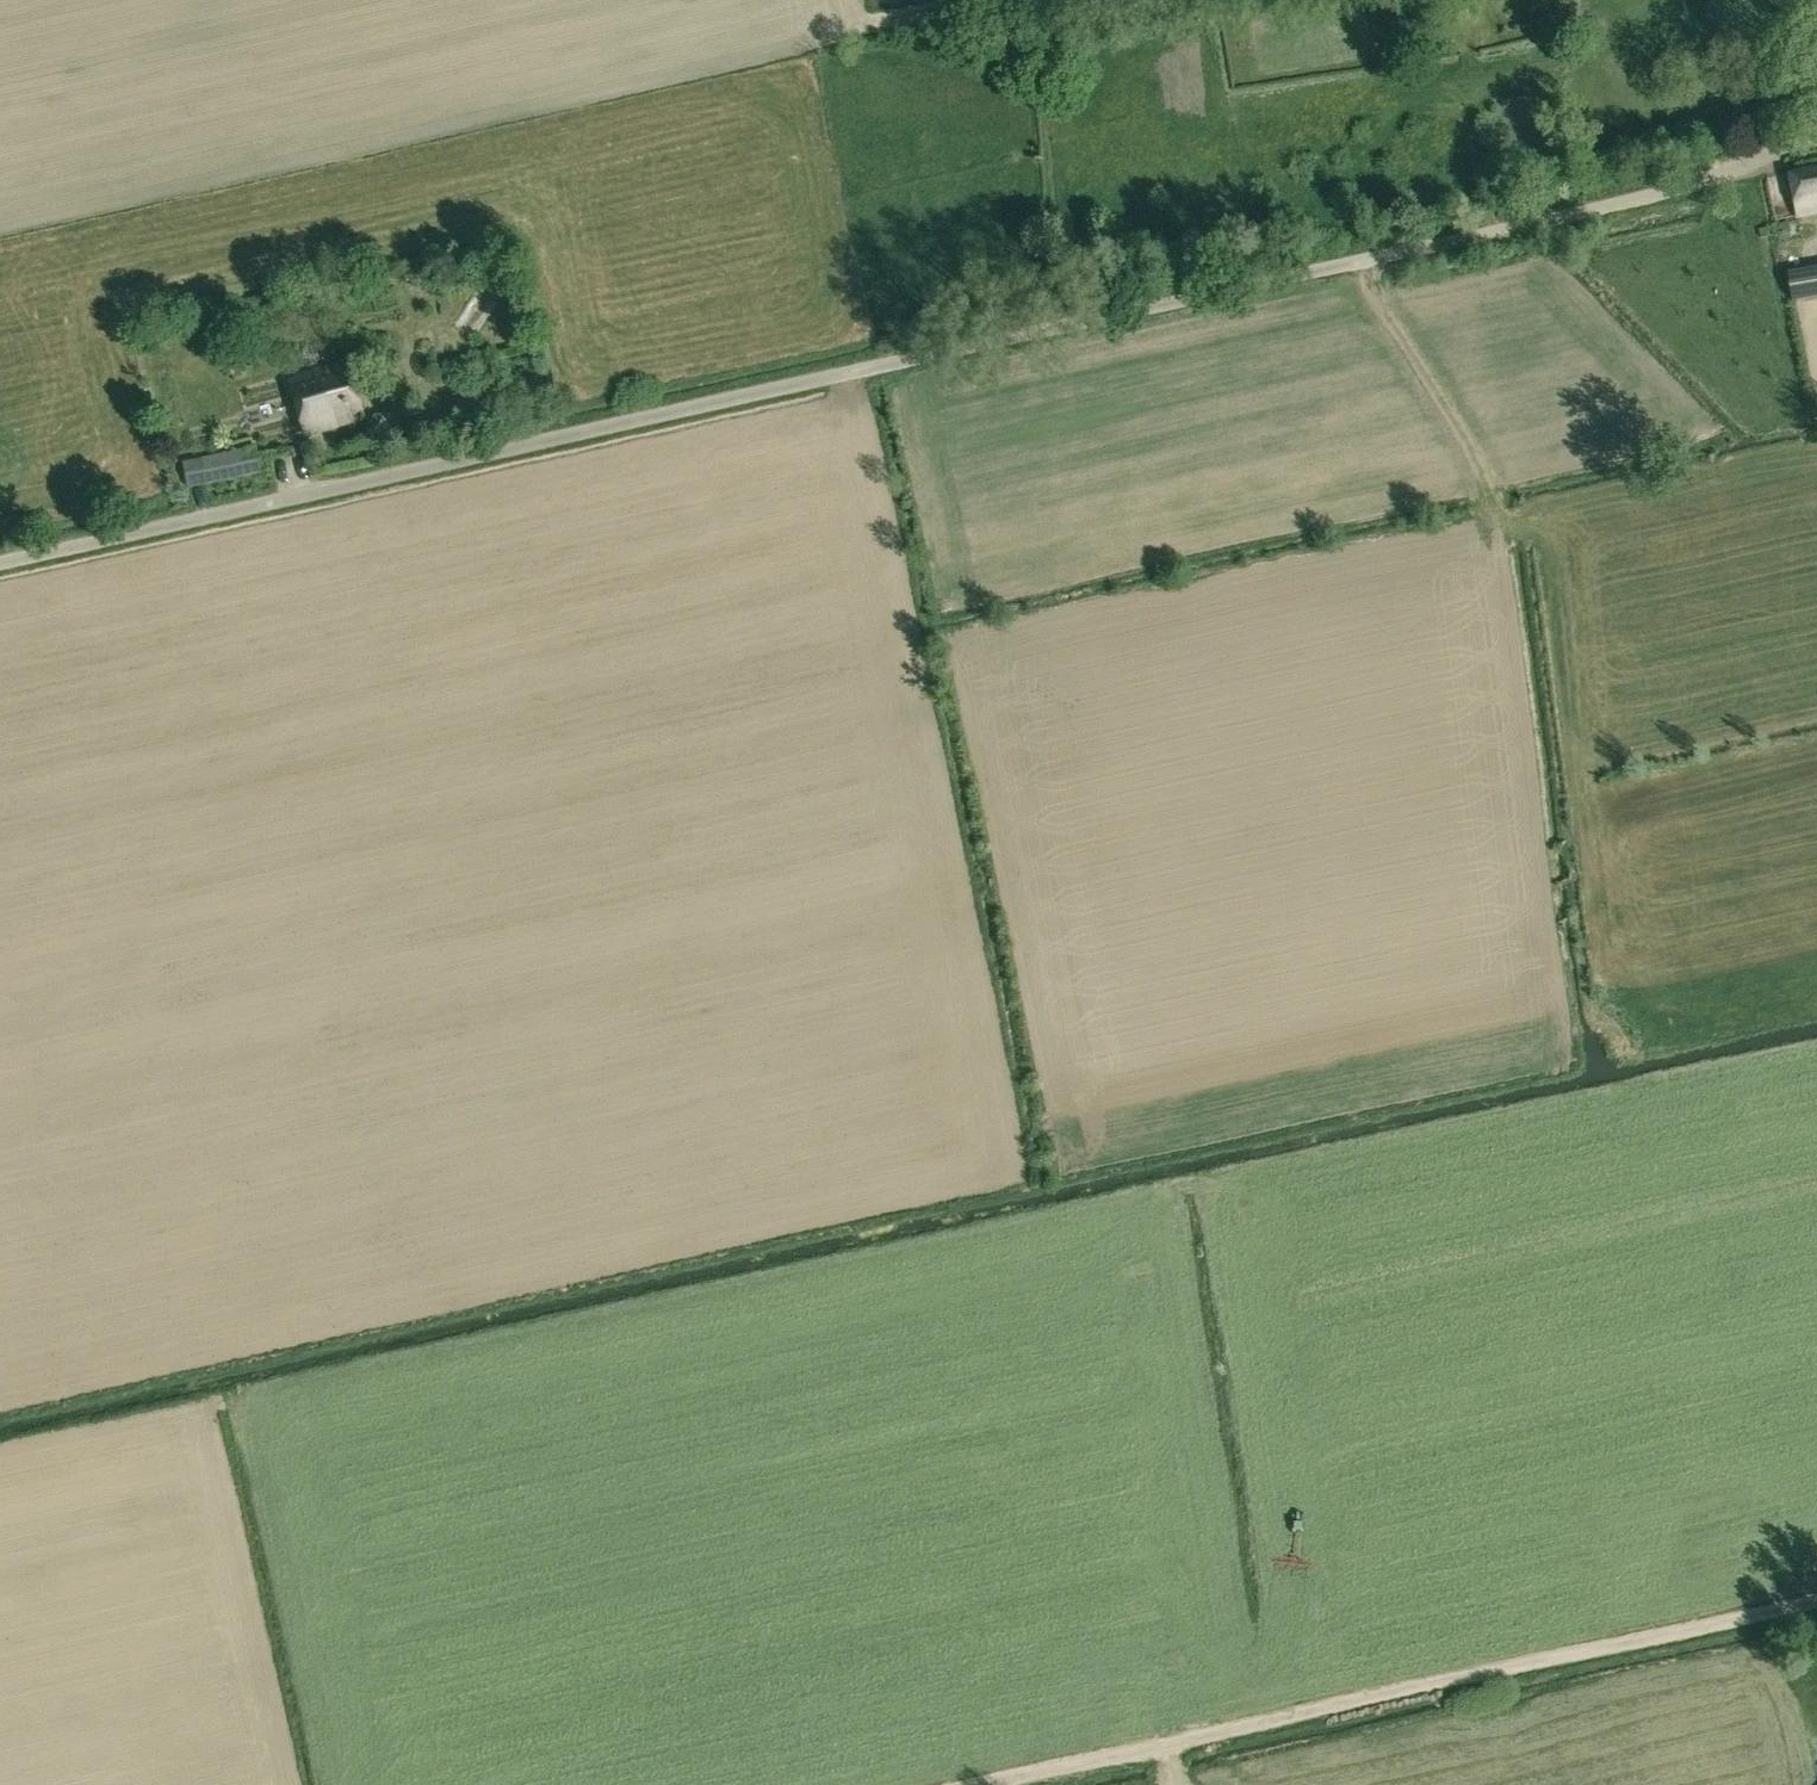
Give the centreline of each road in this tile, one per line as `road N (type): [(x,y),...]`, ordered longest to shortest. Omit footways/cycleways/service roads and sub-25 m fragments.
road 1 (unclassified): [(0,564),(925,362),(1689,184),(1816,139)]
road 2 (track): [(961,1784),(1816,1594)]

